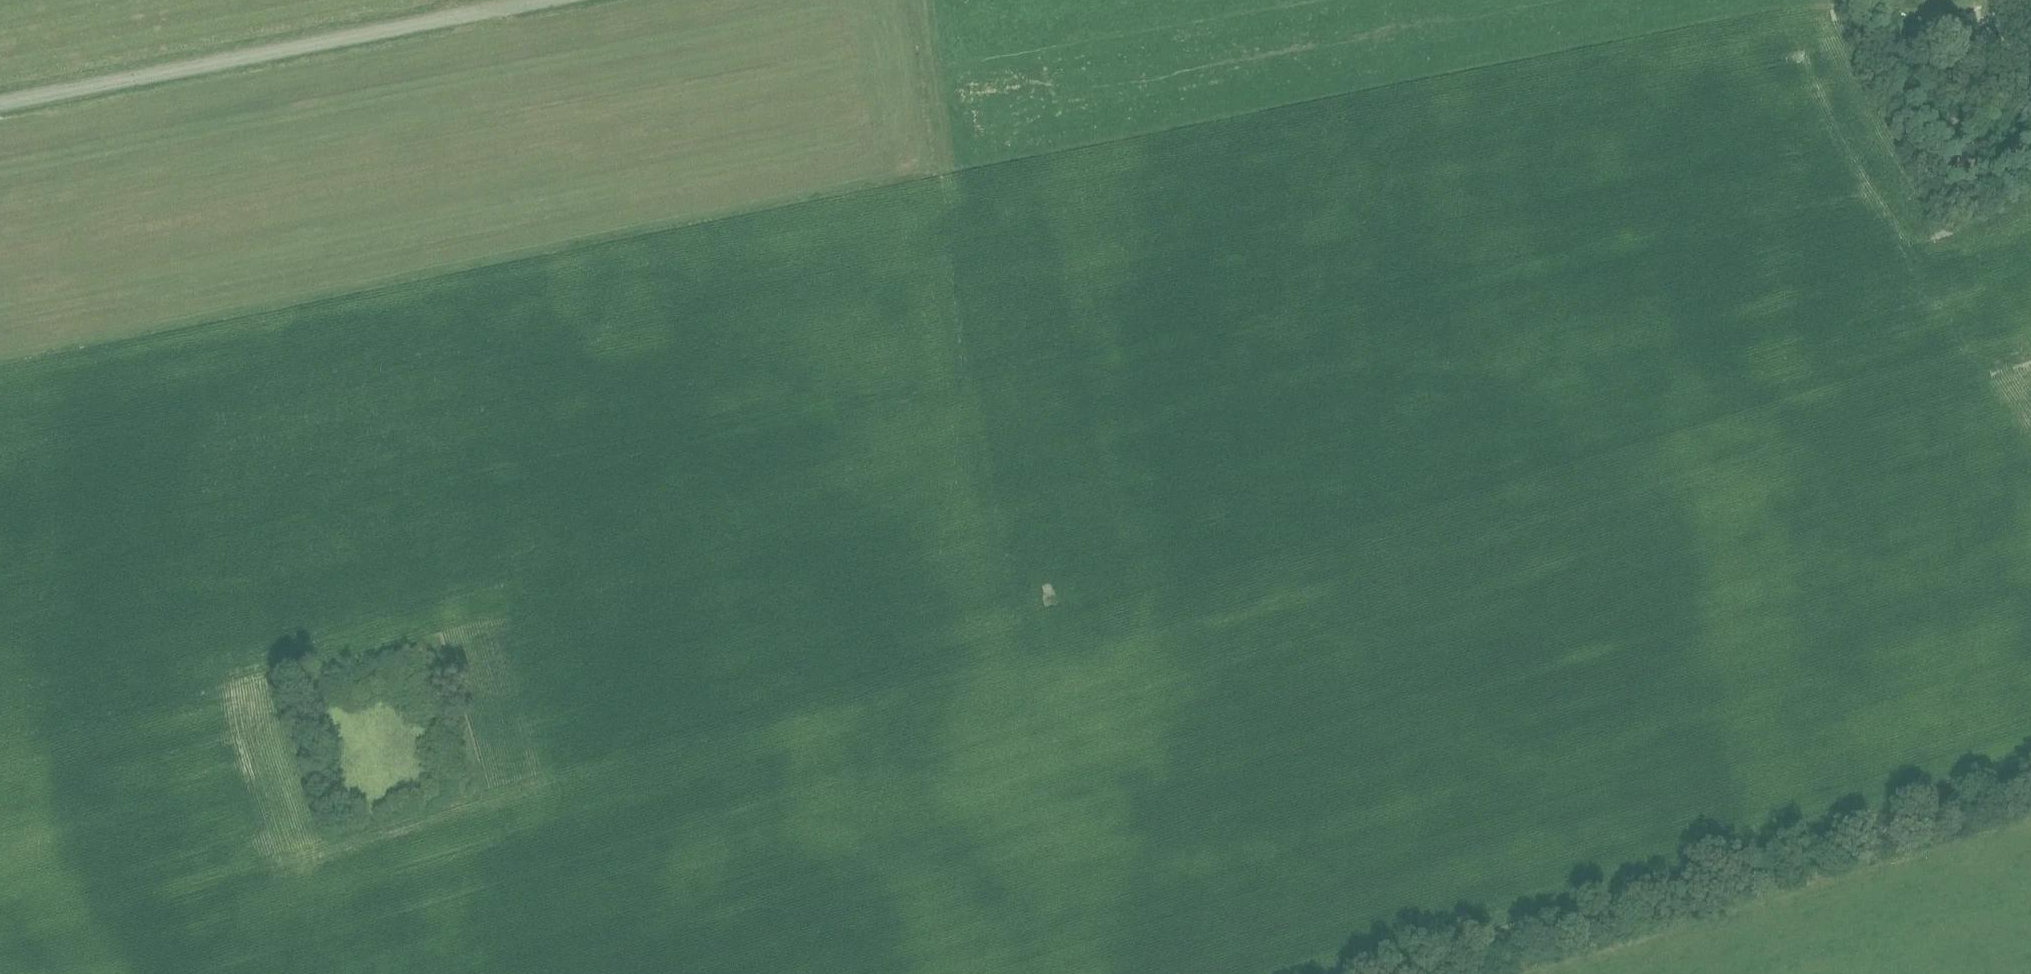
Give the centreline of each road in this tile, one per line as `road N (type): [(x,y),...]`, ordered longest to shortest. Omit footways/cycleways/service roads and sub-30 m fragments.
road 1 (unclassified): [(537,0),(0,103)]

